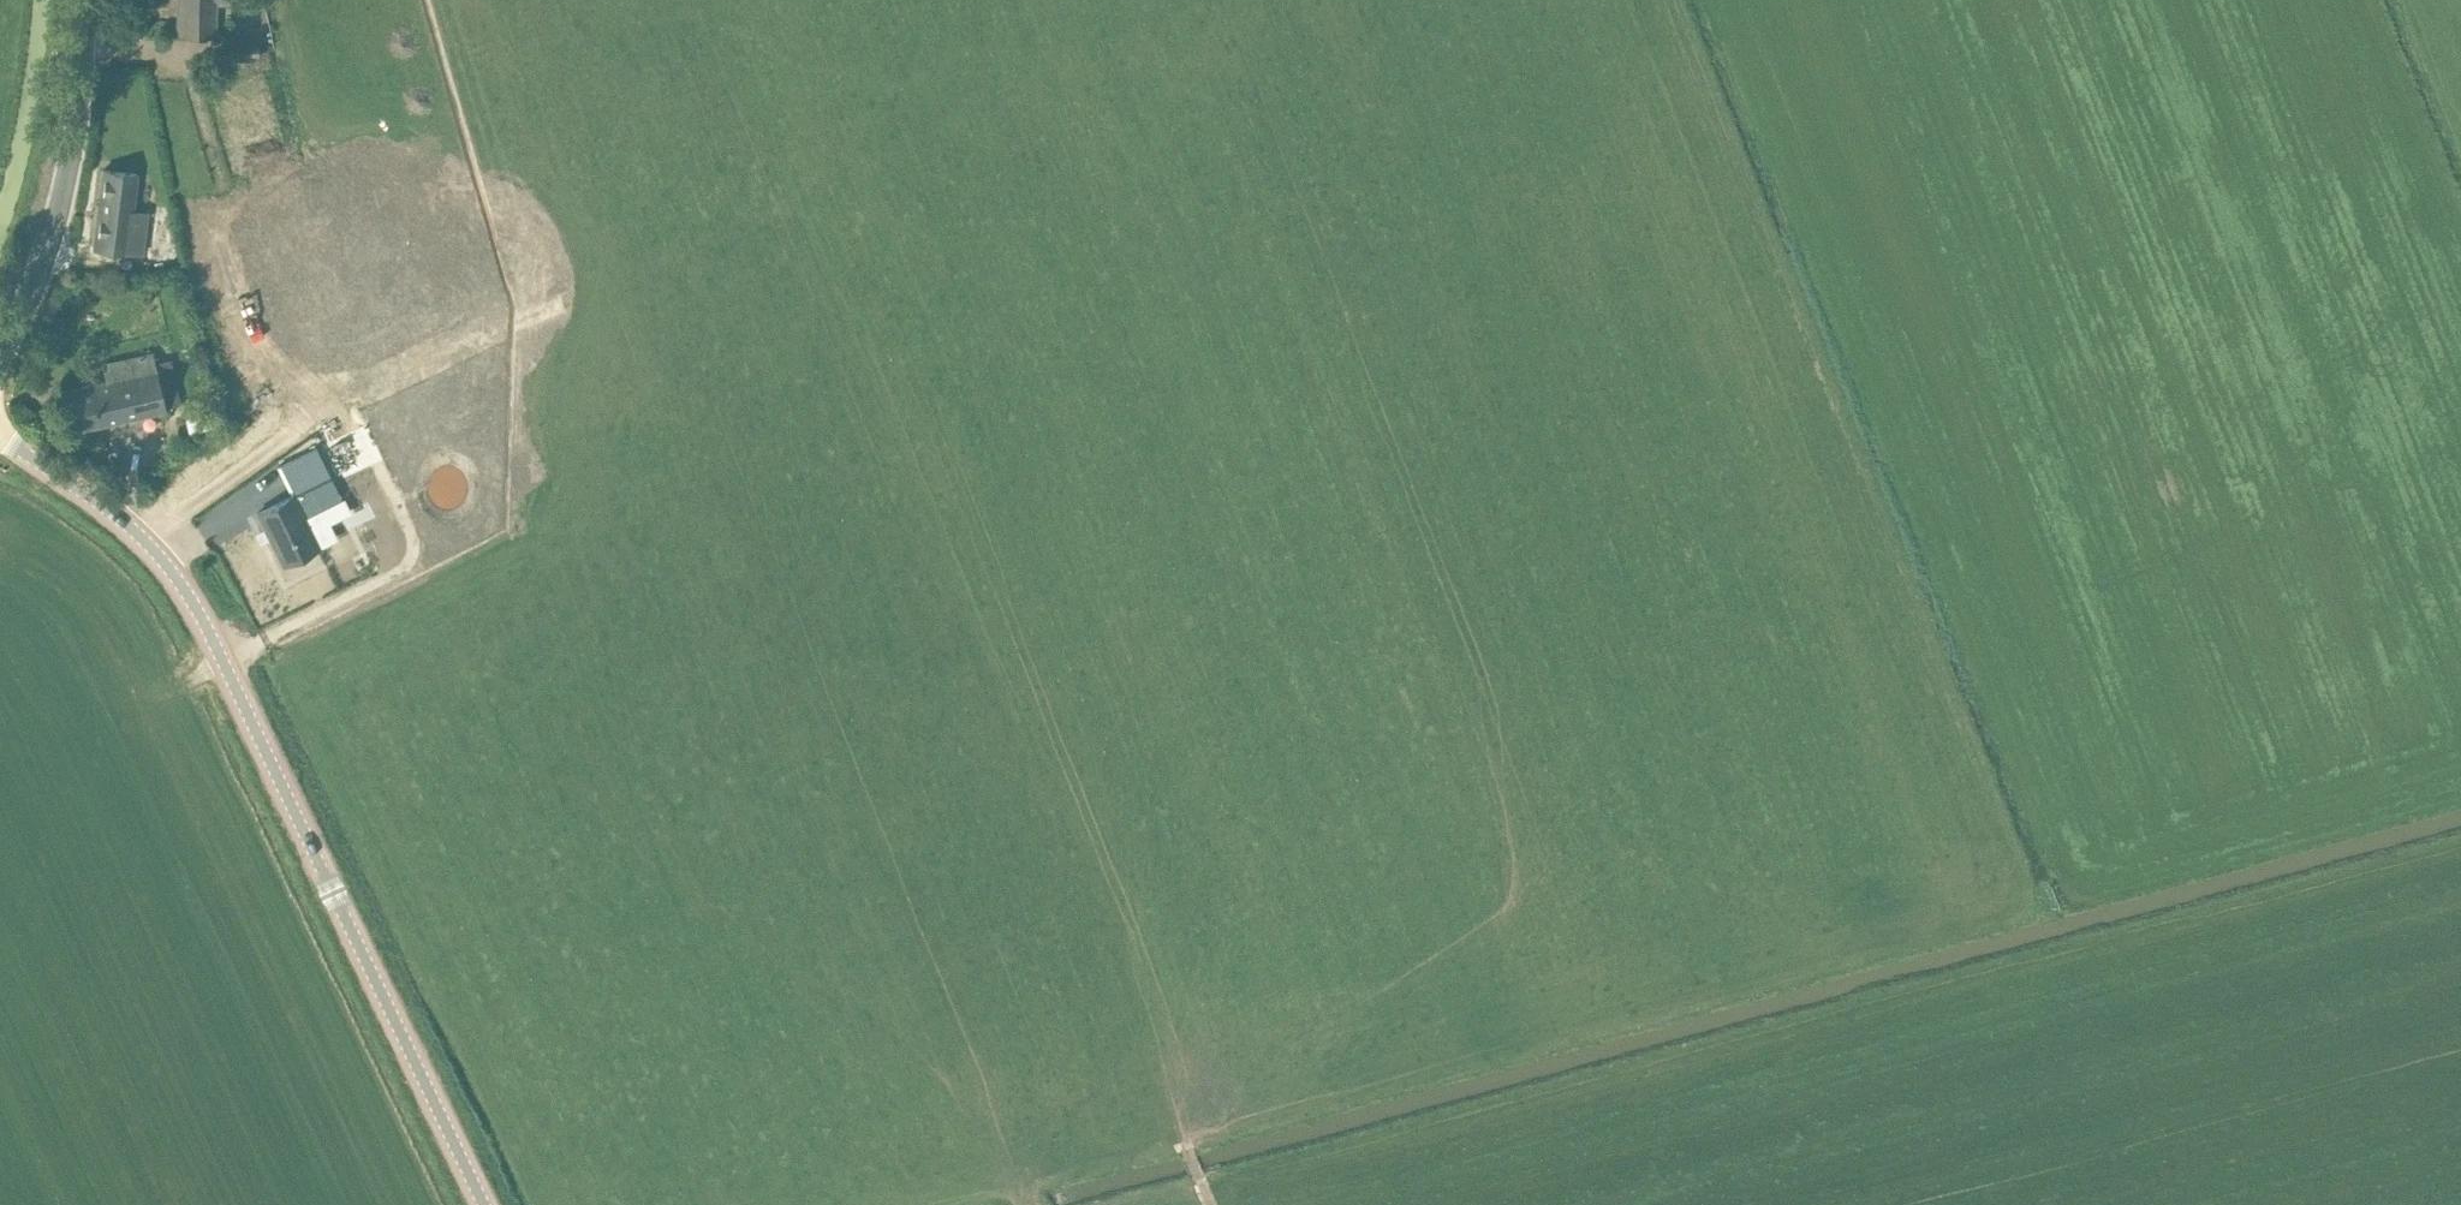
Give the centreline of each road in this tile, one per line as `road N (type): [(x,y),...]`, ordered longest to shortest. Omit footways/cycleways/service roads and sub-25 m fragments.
road 1 (tertiary): [(482,1204),(214,649),(151,542),(0,438)]
road 2 (tertiary): [(0,368),(67,130),(80,0)]

